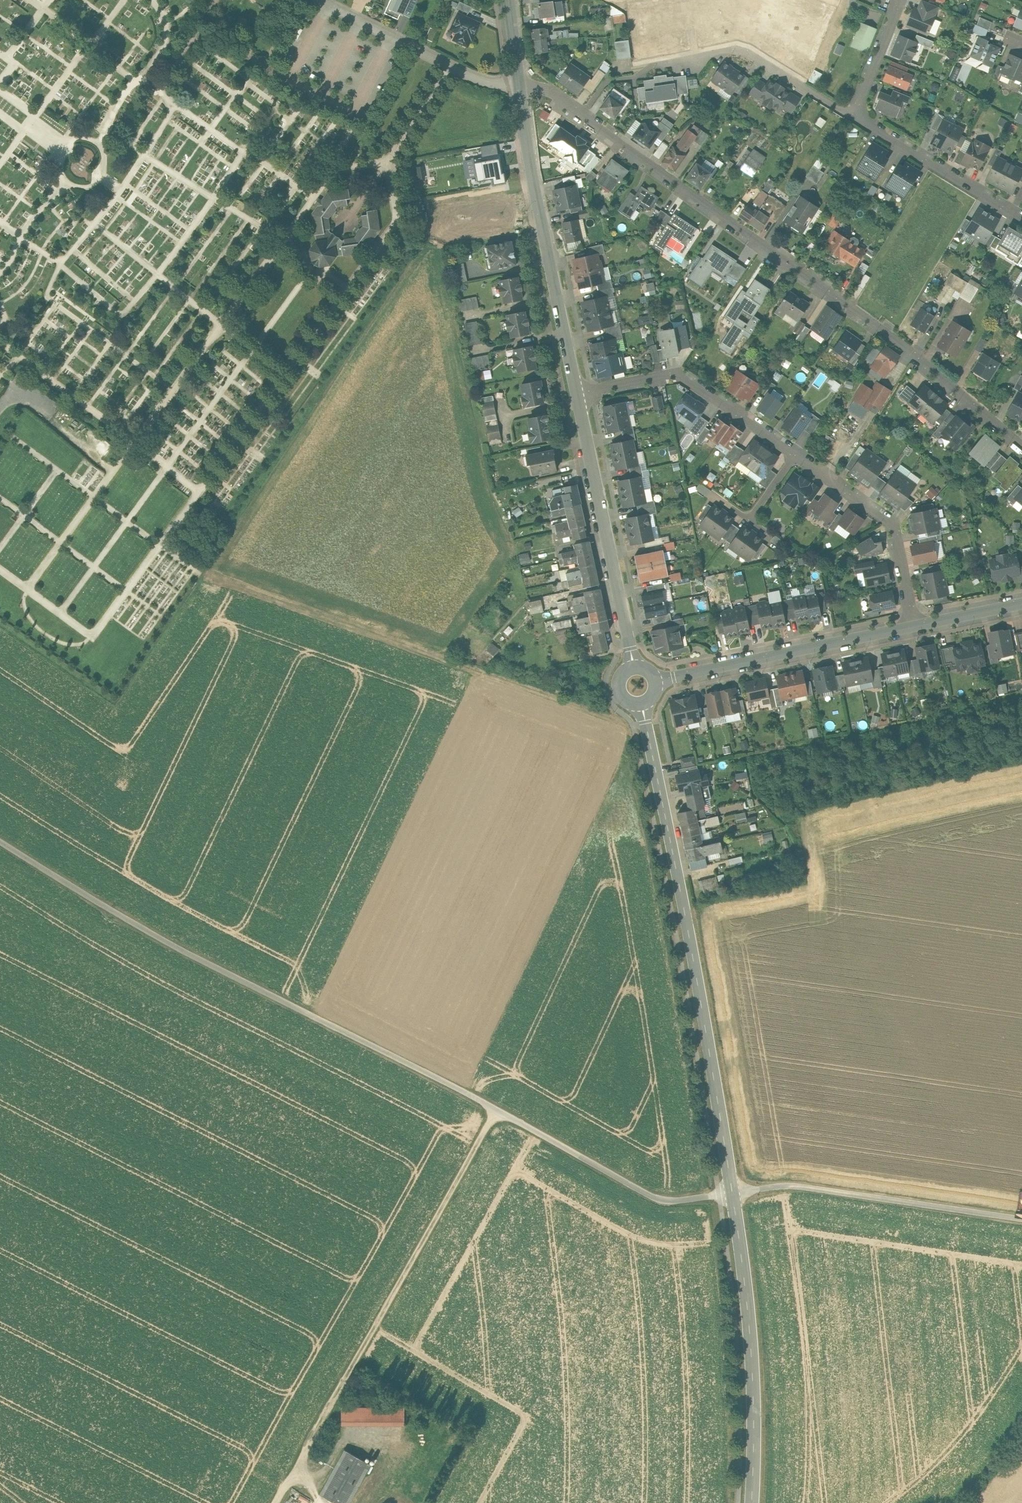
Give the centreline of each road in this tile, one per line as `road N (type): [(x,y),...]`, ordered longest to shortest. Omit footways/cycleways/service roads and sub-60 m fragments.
road 1 (track): [(0,840),(147,932),(502,1109),(655,1196),(733,1194)]
road 2 (tertiary): [(643,707),(733,1194),(750,1361),(750,1502)]
road 3 (residential): [(1021,448),(890,333),(549,89),(520,84)]
road 4 (track): [(502,1109),(278,1502)]
road 5 (tertiary): [(520,84),(577,394)]
road 6 (track): [(1021,1218),(790,1185),(733,1194)]
road 7 (tertiary): [(577,394),(633,661)]
road 8 (residential): [(608,81),(742,51),(852,116)]
road 9 (residential): [(661,680),(917,626)]
road 10 (residential): [(577,394),(673,375),(690,379),(797,454)]
road 11 (residential): [(797,454),(895,524),(917,626)]
road 12 (residential): [(508,82),(463,70),(329,2)]
road 13 (residential): [(852,116),(1021,216)]
road 14 (residential): [(901,0),(852,116)]

